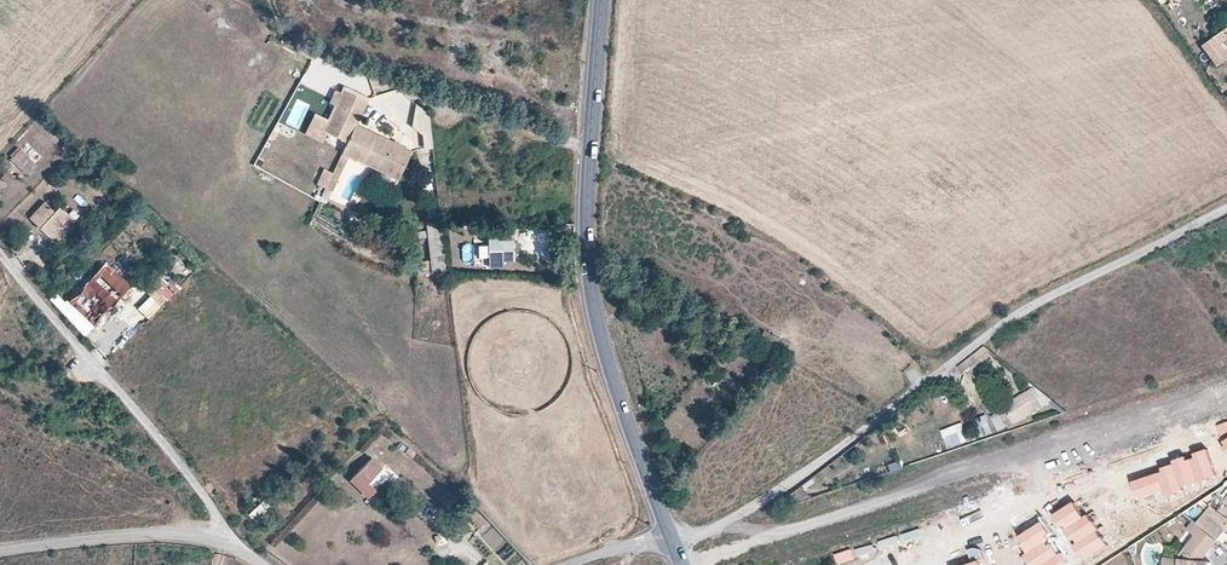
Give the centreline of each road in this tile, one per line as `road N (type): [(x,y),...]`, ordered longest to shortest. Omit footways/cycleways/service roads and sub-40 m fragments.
road 1 (unclassified): [(1226,206),(1017,312),(757,509),(710,530),(668,537)]
road 2 (tertiary): [(668,537),(586,280),(592,145)]
road 3 (unclassified): [(225,545),(222,521),(196,486),(0,255)]
road 4 (unclassified): [(592,145),(344,64),(293,35),(274,0)]
road 5 (unclassified): [(225,545),(165,534),(0,552)]
road 6 (tertiary): [(592,145),(603,0)]

